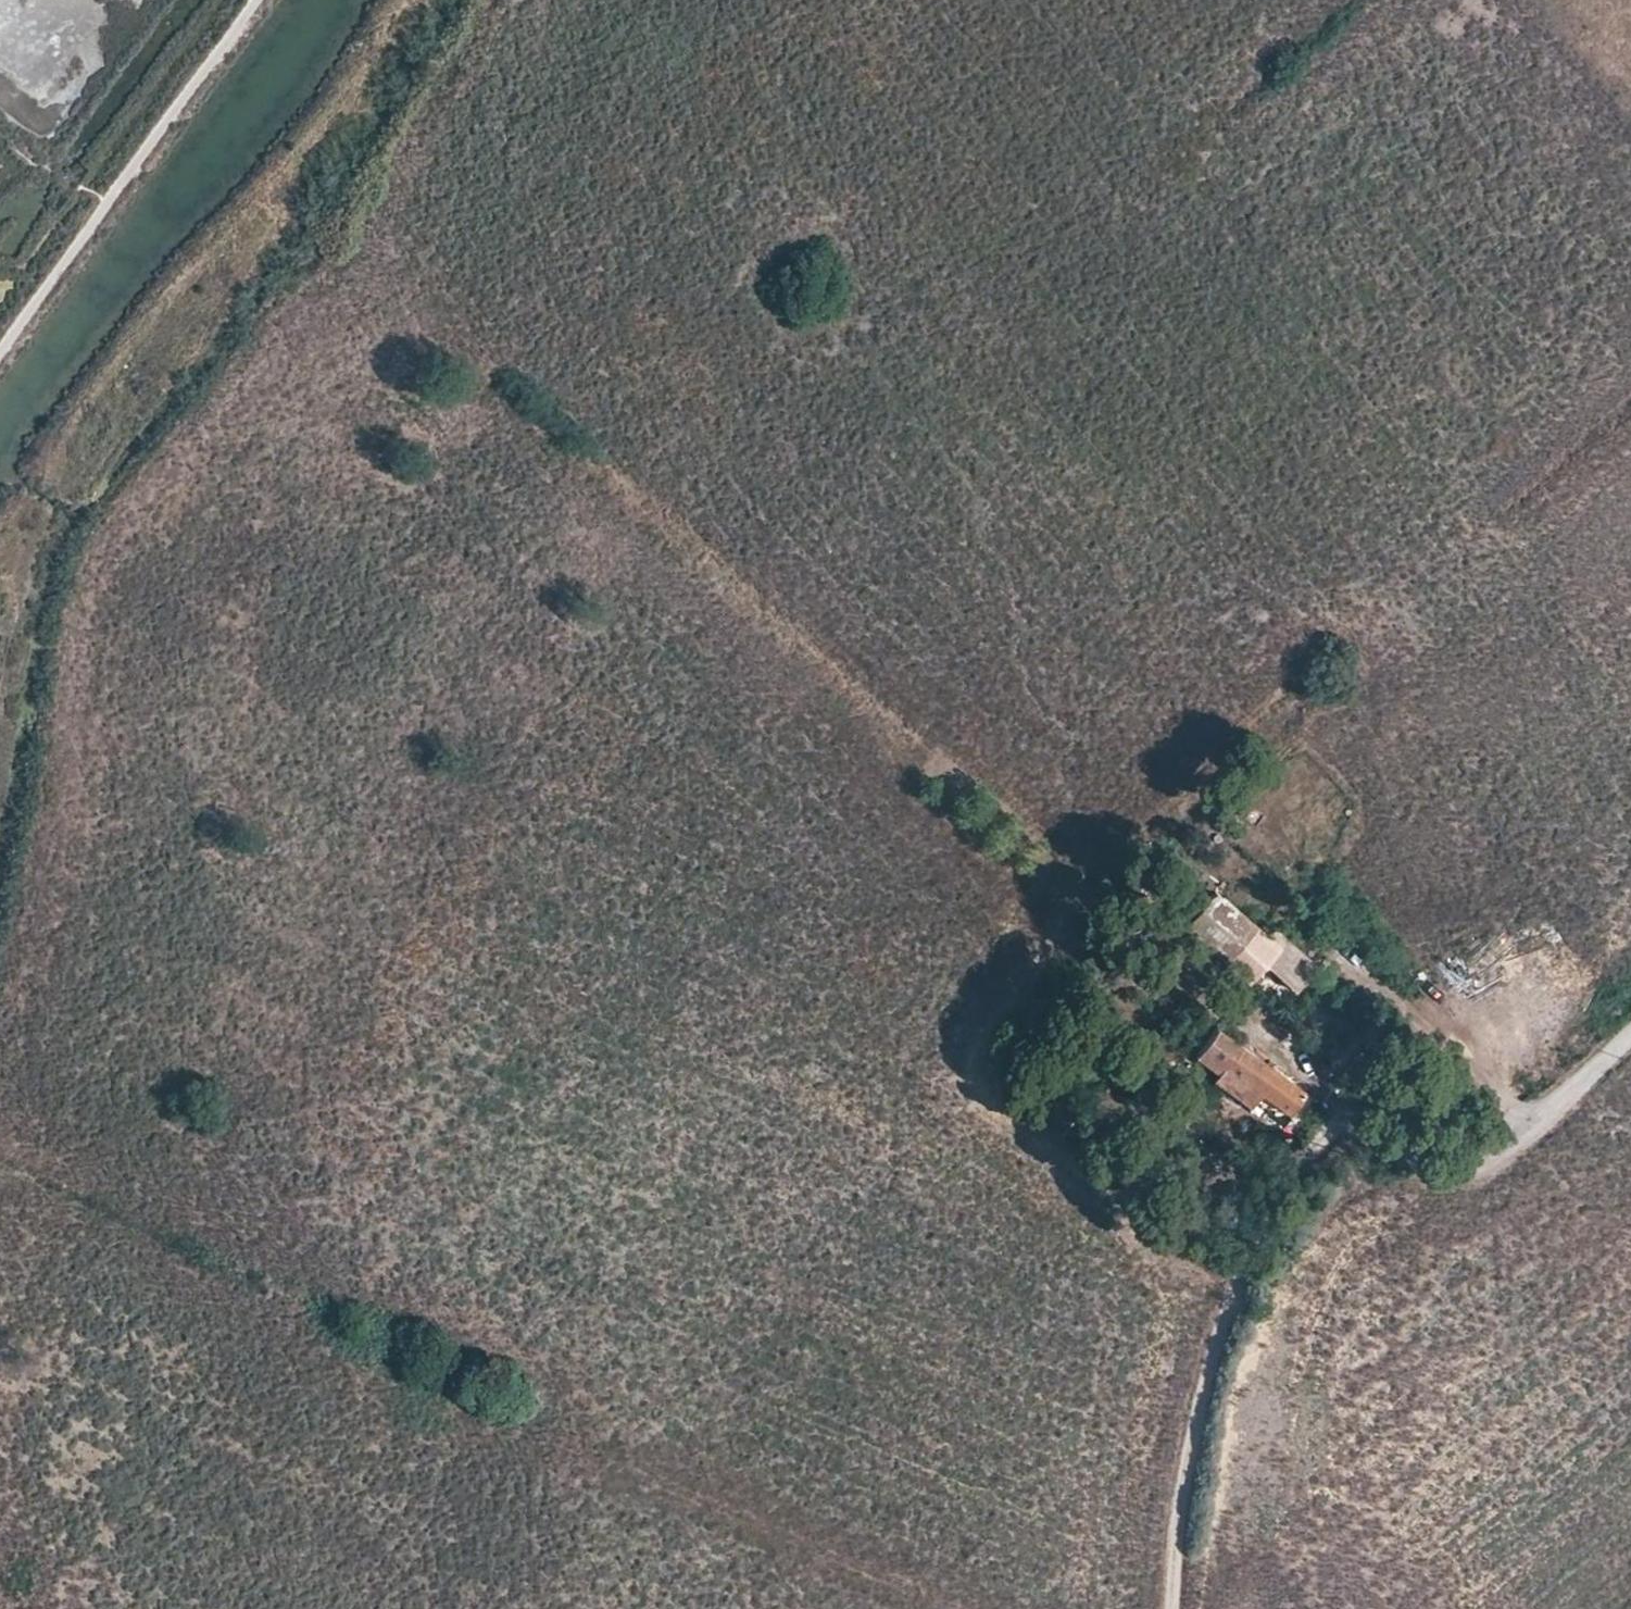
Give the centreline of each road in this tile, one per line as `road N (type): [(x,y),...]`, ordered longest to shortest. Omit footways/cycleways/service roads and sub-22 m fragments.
road 1 (track): [(1181,1608),(1204,1417),(1241,1279),(1305,1168),(1345,1135),(1373,1134)]
road 2 (track): [(0,375),(85,227),(256,0)]
road 3 (unclassified): [(1373,1134),(1415,1164),(1465,1170),(1630,1039)]

